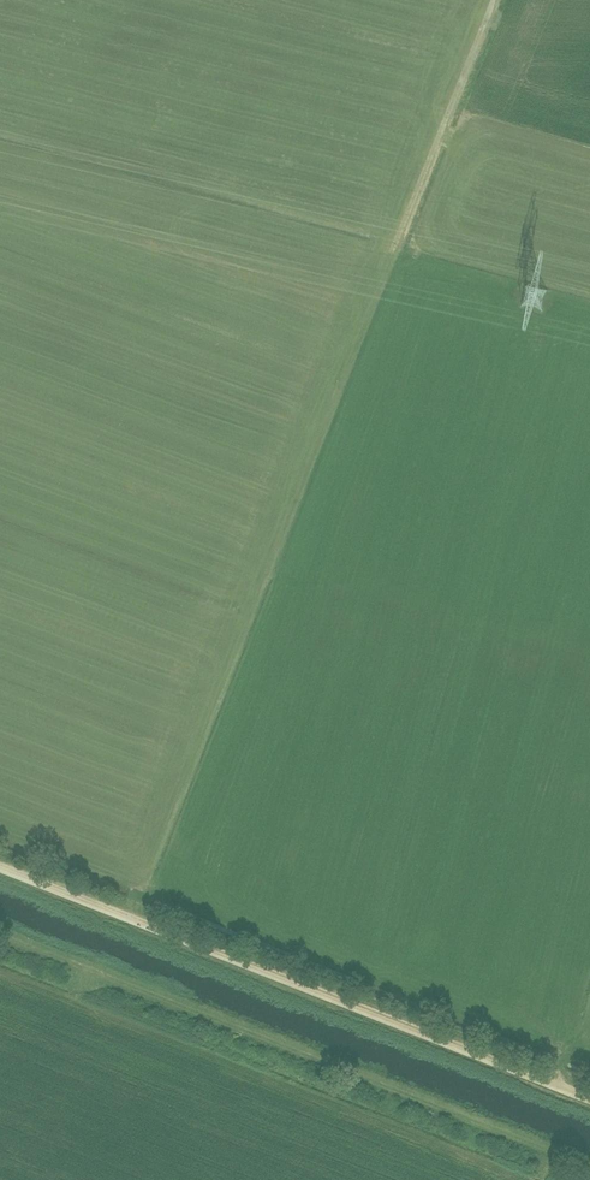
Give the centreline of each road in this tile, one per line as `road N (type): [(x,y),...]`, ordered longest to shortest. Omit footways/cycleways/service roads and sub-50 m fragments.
road 1 (track): [(589,1097),(0,866)]
road 2 (track): [(0,935),(554,1151)]

